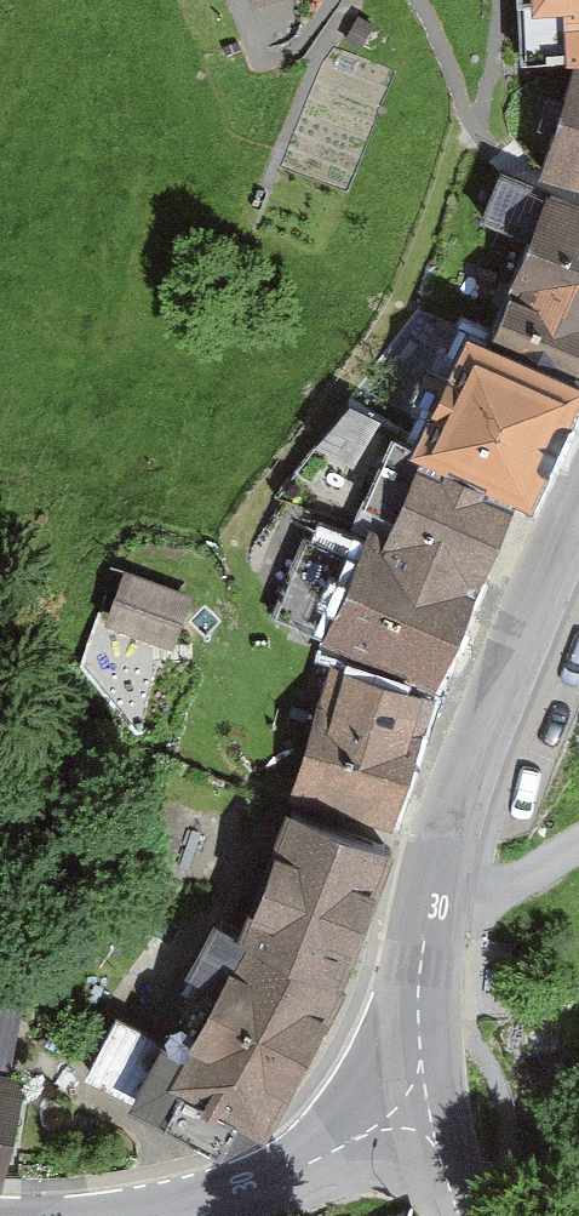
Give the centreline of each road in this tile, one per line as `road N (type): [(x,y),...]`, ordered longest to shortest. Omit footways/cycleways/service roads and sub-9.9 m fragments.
road 1 (tertiary): [(429,886),(462,785),(578,500)]
road 2 (tertiary): [(413,1115),(216,1205),(156,1215)]
road 3 (tertiary): [(413,1115),(429,886)]
road 4 (residential): [(429,886),(492,897),(578,843)]

